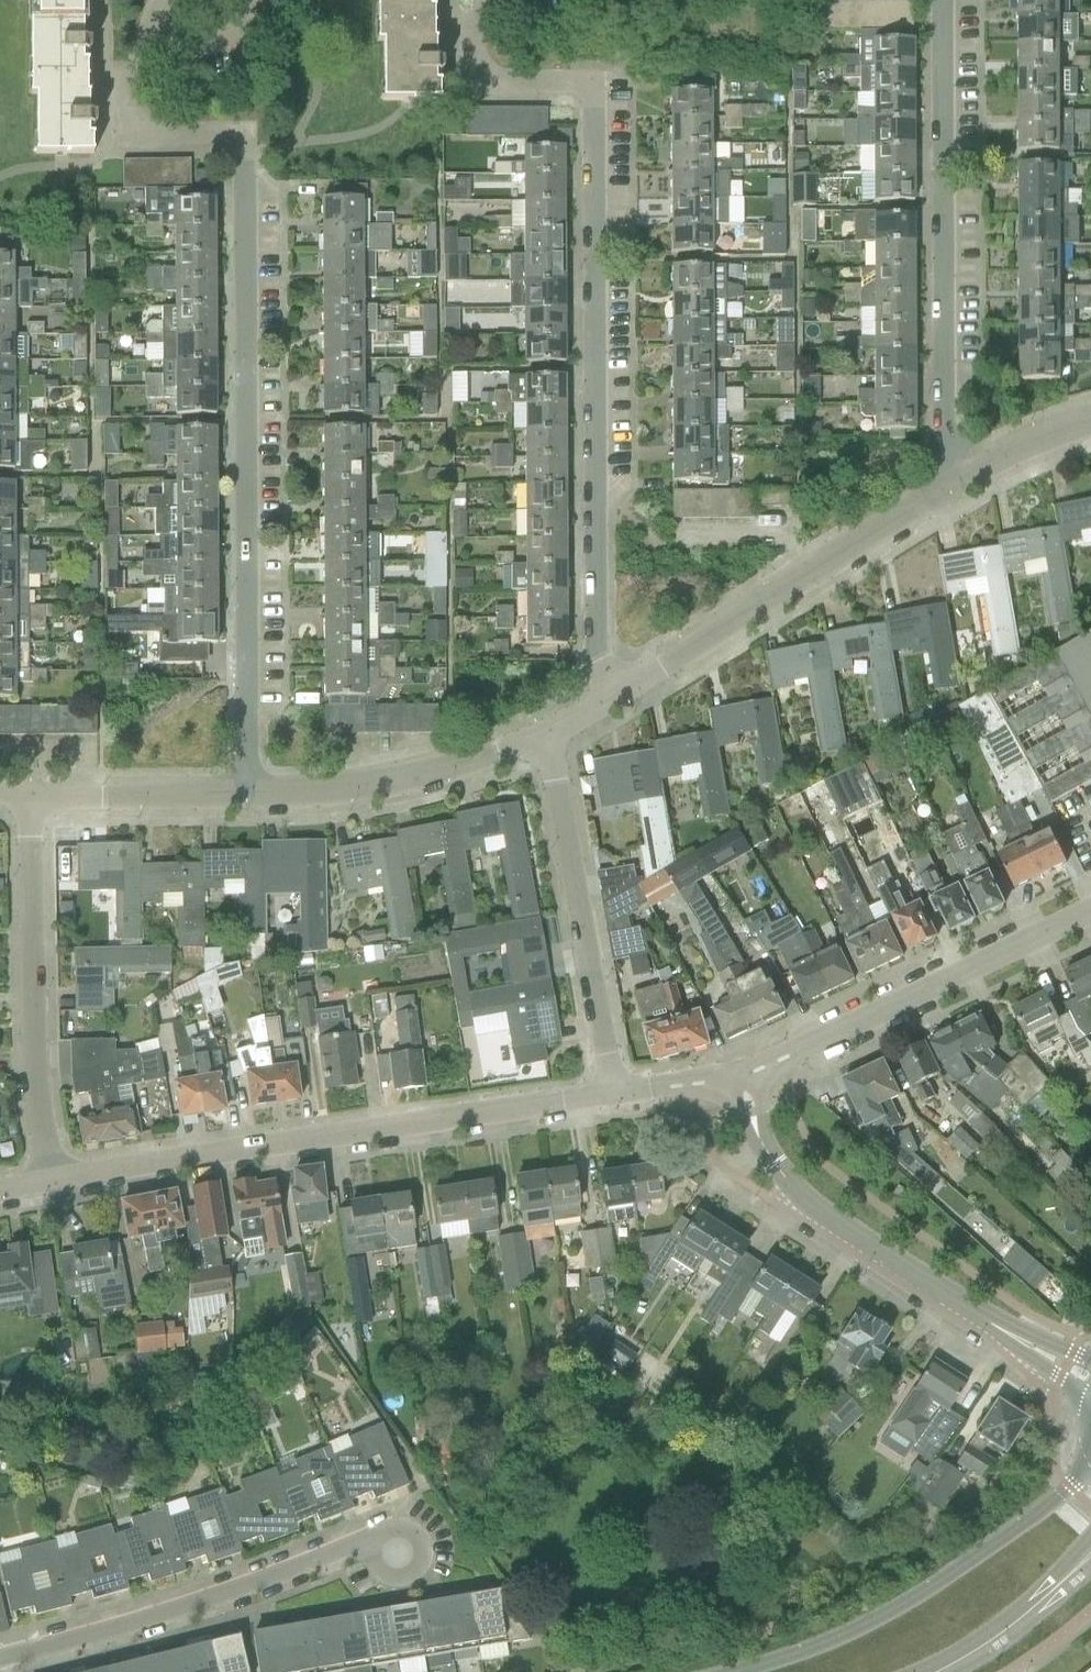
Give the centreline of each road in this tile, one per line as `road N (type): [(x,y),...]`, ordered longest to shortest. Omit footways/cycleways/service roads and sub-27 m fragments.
road 1 (residential): [(245,795),(239,151),(235,132),(127,133),(126,82),(164,27)]
road 2 (residential): [(616,692),(594,648),(594,80),(481,80),(474,27),(486,0)]
road 3 (residential): [(40,1177),(242,1133),(612,1095)]
road 4 (residential): [(946,490),(942,0)]
road 5 (secondary): [(1090,1466),(1069,1490),(885,1616),(800,1653),(730,1671)]
road 6 (residential): [(0,1659),(200,1602),(374,1535)]
road 7 (residential): [(739,1082),(1090,908)]
road 8 (unclassified): [(1012,1340),(818,1215),(761,1146),(739,1082)]
road 9 (residential): [(946,490),(616,692)]
road 10 (residential): [(40,1177),(30,795)]
road 11 (residential): [(612,1095),(543,737)]
road 12 (residential): [(543,737),(406,779),(245,795)]
road 13 (secondary): [(922,1671),(1029,1605),(1090,1539)]
road 14 (residential): [(245,795),(30,795)]
road 15 (residential): [(1090,427),(1047,436),(946,490)]
road 16 (residential): [(612,1095),(739,1082)]

